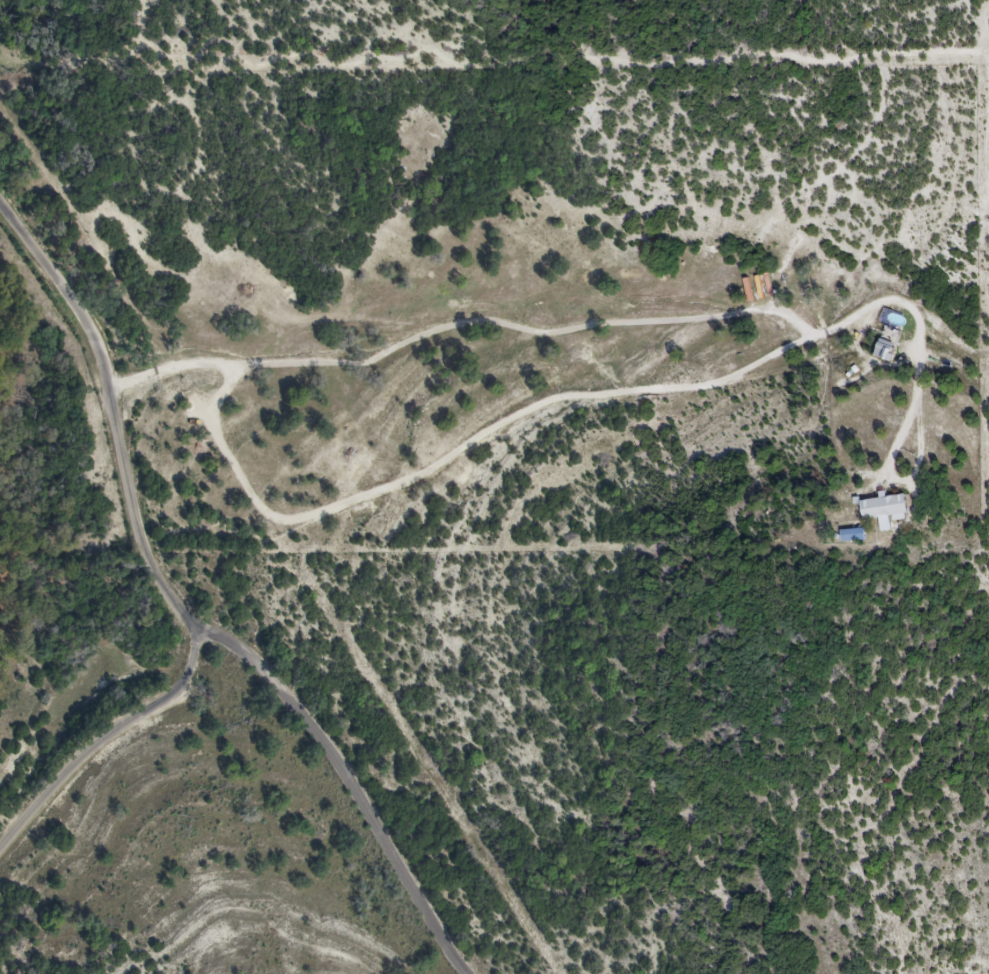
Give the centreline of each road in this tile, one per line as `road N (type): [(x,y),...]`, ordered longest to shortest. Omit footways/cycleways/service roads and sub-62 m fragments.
road 1 (residential): [(0,848),(71,765),(175,696),(193,659),(197,626),(171,601),(146,553),(101,353),(80,311),(0,205)]
road 2 (residential): [(464,973),(289,693),(242,647),(197,626)]

